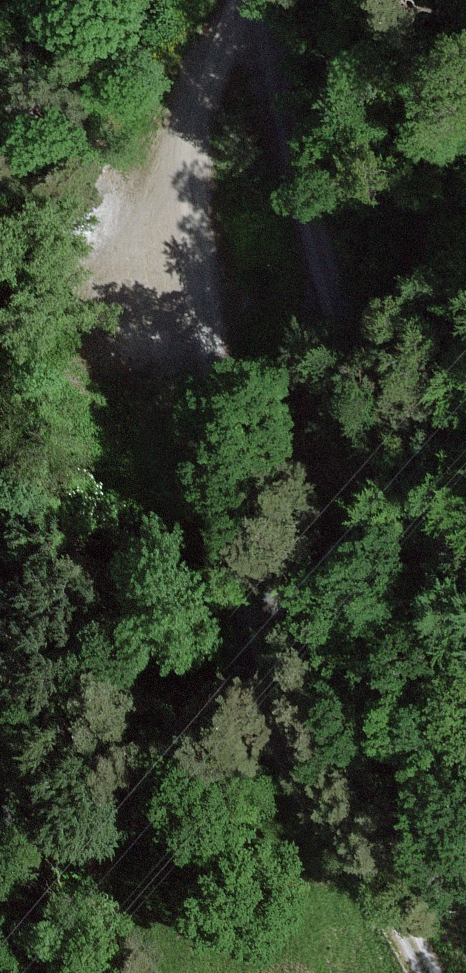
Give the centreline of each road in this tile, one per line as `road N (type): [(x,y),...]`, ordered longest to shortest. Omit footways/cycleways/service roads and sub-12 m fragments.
road 1 (track): [(429,972),(264,681),(251,577),(216,436),(187,226),(203,76),(248,0)]
road 2 (track): [(465,599),(437,565),(393,478),(312,225),(261,0)]

